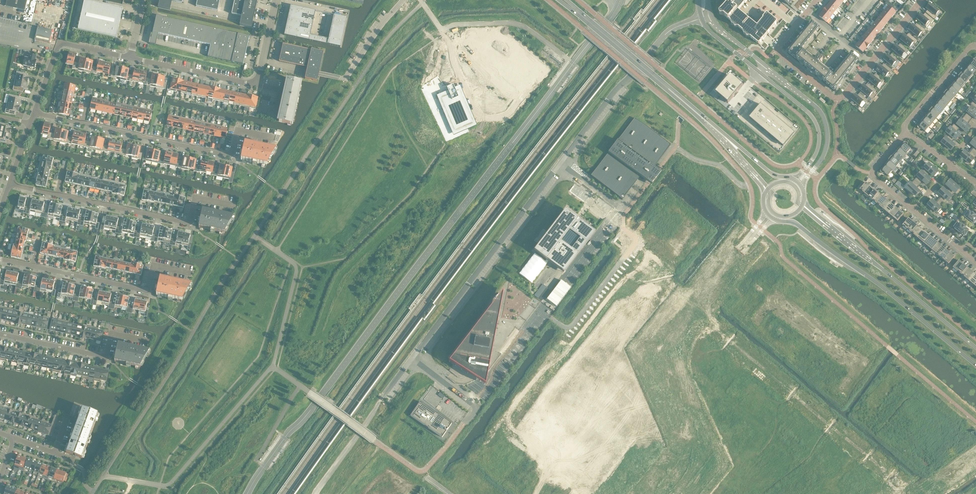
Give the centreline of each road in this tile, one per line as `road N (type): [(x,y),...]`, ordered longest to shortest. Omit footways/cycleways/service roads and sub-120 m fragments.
road 1 (secondary): [(773,218),(799,226),(975,366)]
road 2 (unclassified): [(560,163),(412,358)]
road 3 (secondary): [(975,348),(802,205)]
road 4 (unclassified): [(702,18),(667,33),(560,163)]
road 5 (tertiary): [(684,306),(659,353),(682,441),(648,493)]
road 6 (tertiary): [(673,493),(698,452),(671,361),(695,315)]
road 7 (residential): [(808,10),(778,45),(780,54),(837,99),(871,63)]
road 8 (residential): [(82,123),(231,156),(235,136)]
road 9 (secondary): [(800,185),(823,155),(827,127),(813,104),(764,65)]
road 10 (residential): [(58,195),(189,223),(194,204)]
road 11 (secondary): [(559,0),(676,95)]
road 12 (residential): [(34,113),(58,43),(131,58)]
road 13 (secondary): [(676,95),(566,0)]
road 14 (secondary): [(758,72),(818,126),(817,152),(794,180)]
road 15 (residential): [(33,266),(147,291),(152,271)]
road 16 (residential): [(131,58),(257,85)]
road 17 (tertiary): [(767,213),(684,306)]
road 18 (tertiary): [(695,315),(773,218)]

